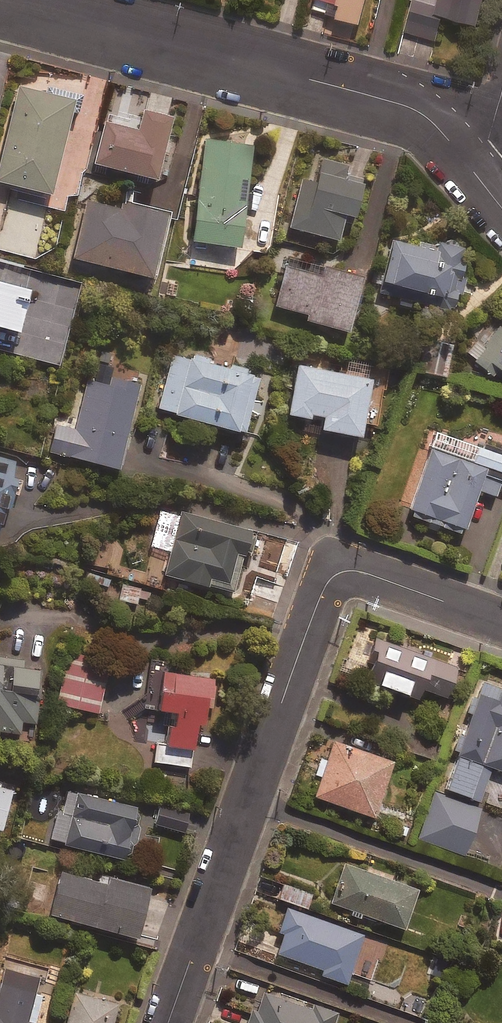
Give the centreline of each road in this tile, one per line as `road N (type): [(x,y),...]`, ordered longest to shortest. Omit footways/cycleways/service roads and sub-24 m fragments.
road 1 (residential): [(501,622),(361,571),(328,580),(167,1022)]
road 2 (residential): [(12,0),(411,106),(483,181)]

